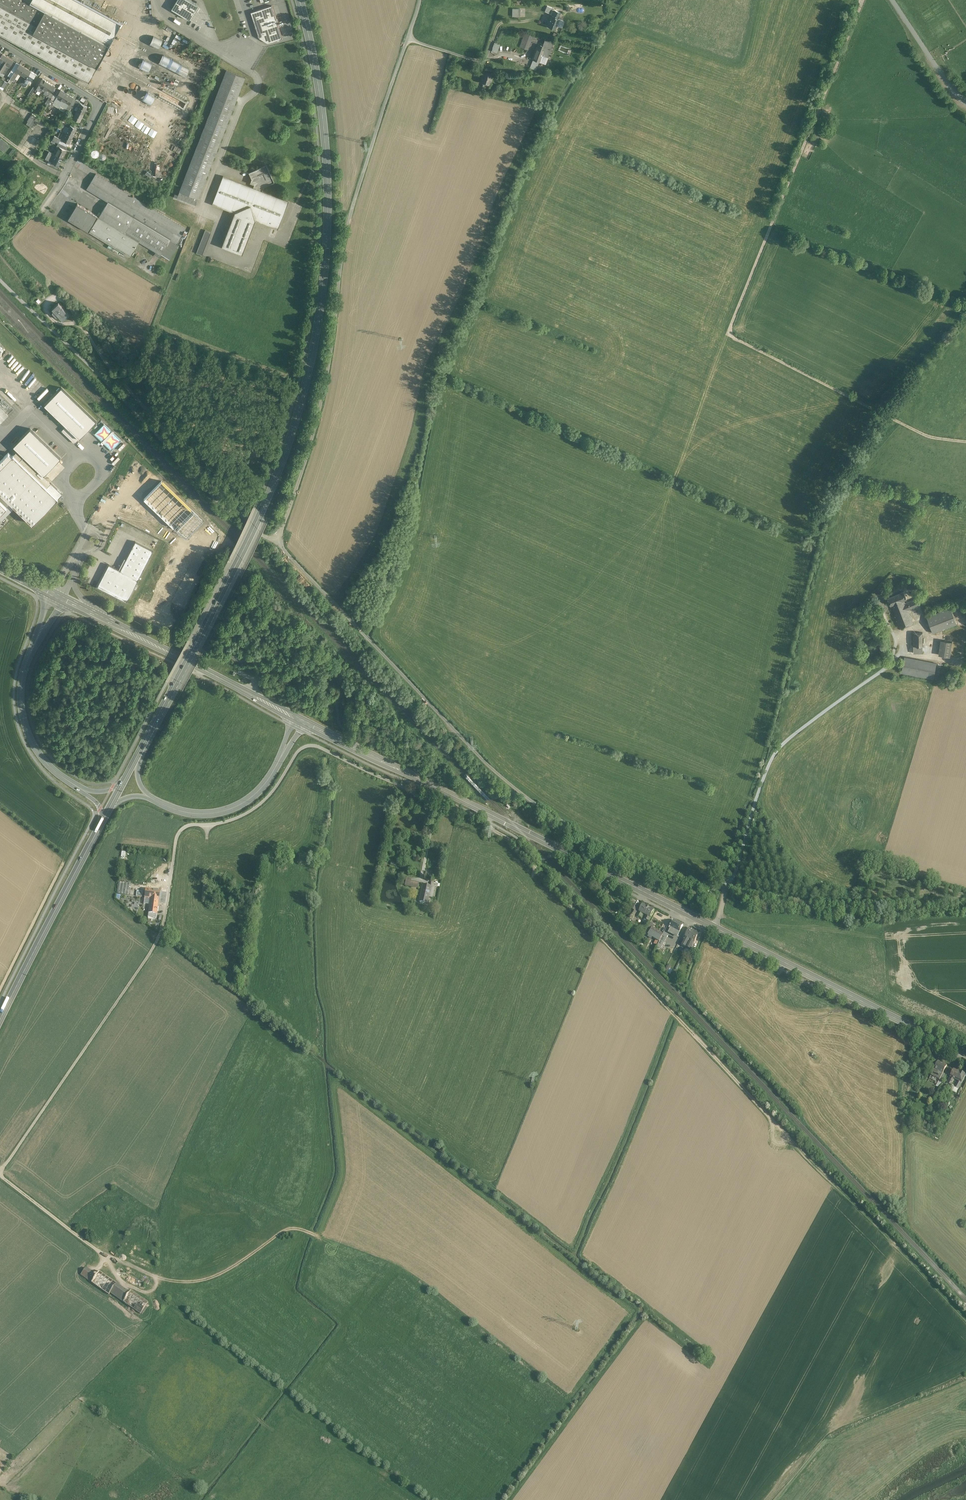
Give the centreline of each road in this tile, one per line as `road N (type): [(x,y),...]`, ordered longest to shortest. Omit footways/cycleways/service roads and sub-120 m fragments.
road 1 (primary): [(301,0),(327,157),(311,363),(266,501),(158,717)]
road 2 (primary): [(301,719),(965,1054)]
road 3 (track): [(459,799),(430,803),(310,746),(257,807),(182,829),(158,939),(0,1169)]
road 4 (track): [(491,814),(489,827),(965,1317)]
road 5 (track): [(723,887),(613,849),(512,786),(281,545)]
road 6 (track): [(281,545),(318,424),(343,249),(420,0)]
road 7 (track): [(723,887),(778,750),(894,662),(907,635),(924,626),(927,653),(915,655)]
road 8 (track): [(238,511),(66,304),(52,297),(49,313),(68,324)]
road 9 (primary): [(102,821),(0,1023)]
road 10 (residential): [(0,41),(96,100),(53,193)]
road 11 (primary): [(67,779),(37,747),(23,711),(23,684),(59,595)]
road 12 (primary): [(124,628),(301,719)]
road 13 (primary): [(156,799),(206,813),(249,799),(268,780),(301,719)]
road 14 (track): [(0,993),(65,861)]
road 15 (track): [(108,1257),(0,1173)]
road 16 (unclassified): [(965,101),(892,0)]

